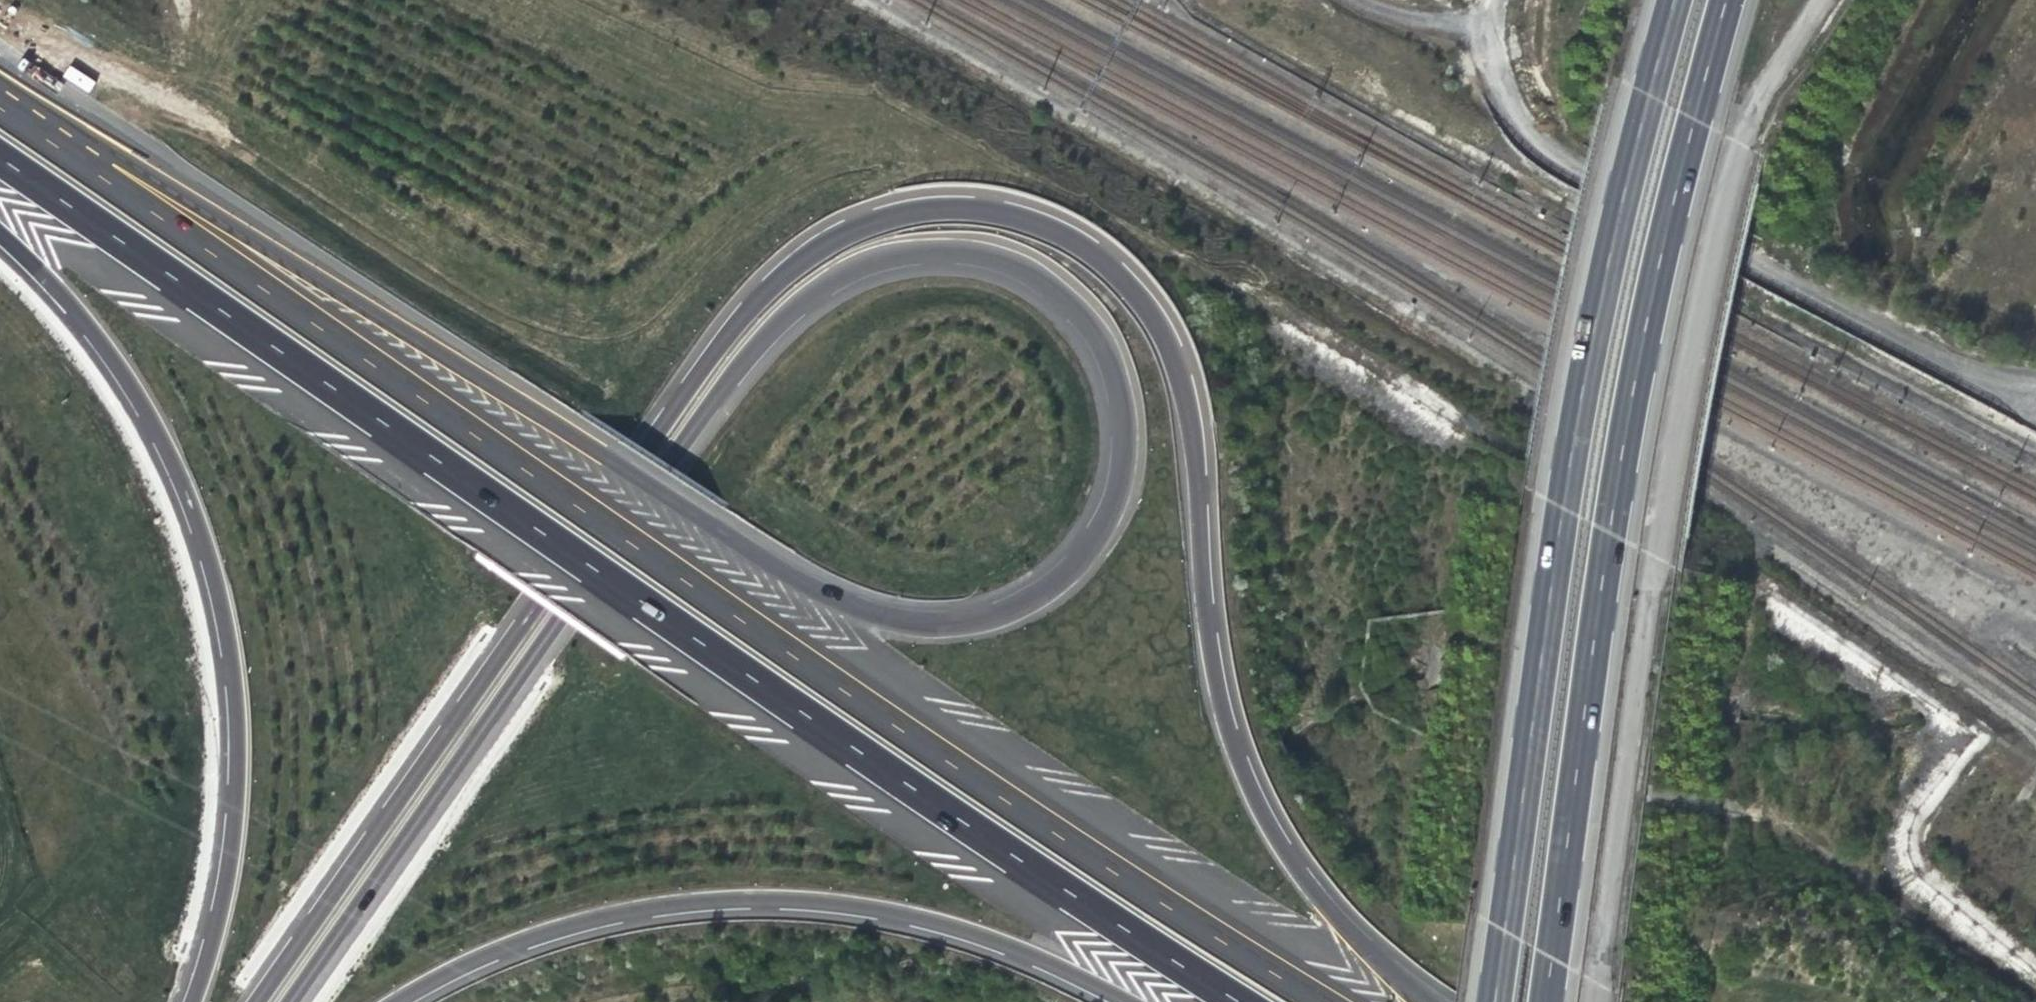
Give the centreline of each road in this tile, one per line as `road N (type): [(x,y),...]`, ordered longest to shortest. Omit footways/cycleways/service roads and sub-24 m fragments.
road 1 (motorway): [(1431,1001),(1360,946),(1307,890),(1236,761),(1212,681),(1189,436),(1175,372),(1146,312),(1093,252),(1028,217),(959,203),(899,209),(832,235),(775,274),(703,353),(251,1001)]
road 2 (motorway): [(1330,1001),(971,768),(0,100)]
road 3 (motorway): [(0,158),(1231,1001)]
road 4 (motorway): [(649,486),(767,323),(810,286),(871,253),(979,250),(1031,274),(1090,324),(1114,385),(1122,467),(1094,530),(1050,584),(993,613),(921,622),(840,601),(758,558),(649,486)]
road 5 (primary): [(1675,0),(1600,314),(1563,510),(1494,1001)]
road 6 (primary): [(1546,1001),(1609,533),(1722,0)]
road 7 (motorway): [(0,238),(50,282),(113,359),(162,446),(207,559),(231,684),(233,780),(225,864),(187,1001)]
road 8 (motorway): [(649,486),(16,75),(0,74)]
road 9 (motorway): [(390,1001),(459,962),(600,914),(769,900),(879,912),(963,933),(1122,1001)]
road 10 (unclassified): [(1592,1001),(1652,557),(1715,244)]
road 11 (motorway): [(290,1001),(649,486)]
road 12 (unclassified): [(1715,244),(1540,149),(1500,106),(1480,46),(1487,0)]
road 13 (unclassified): [(2035,386),(2018,390),(1715,244)]
road 14 (unclassified): [(1715,244),(1750,118),(1823,0)]

